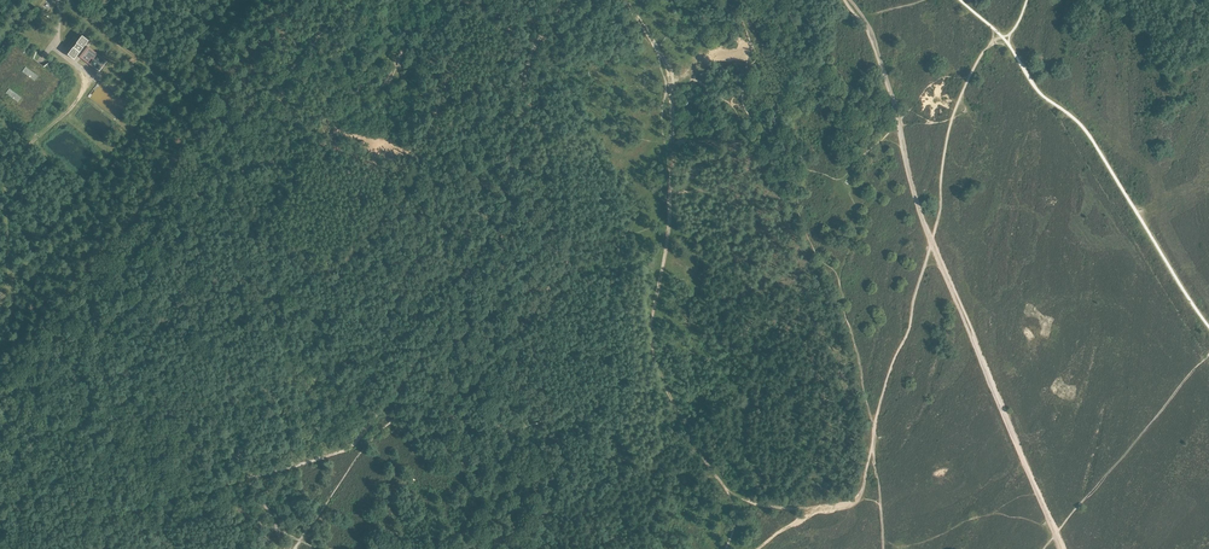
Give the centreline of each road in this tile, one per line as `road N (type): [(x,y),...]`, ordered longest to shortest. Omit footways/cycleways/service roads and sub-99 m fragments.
road 1 (track): [(565,0),(527,71),(497,229),(351,450),(96,519)]
road 2 (track): [(1063,548),(932,242),(867,30),(845,0)]
road 3 (track): [(884,548),(873,432),(936,227),(953,118),(983,52),(1000,37)]
road 4 (track): [(758,548),(817,510),(855,504),(873,446)]
road 5 (track): [(169,79),(71,0)]

